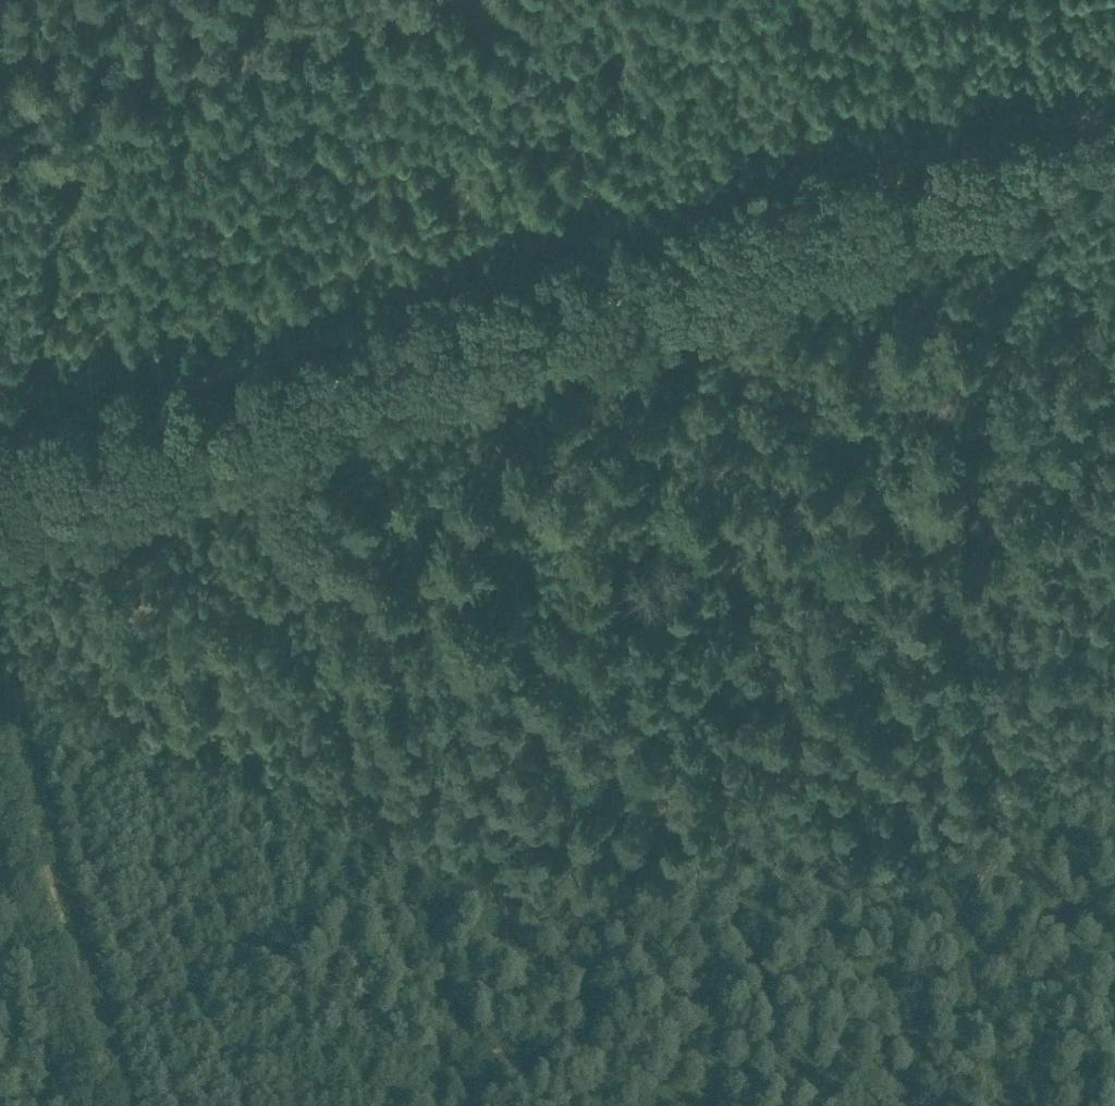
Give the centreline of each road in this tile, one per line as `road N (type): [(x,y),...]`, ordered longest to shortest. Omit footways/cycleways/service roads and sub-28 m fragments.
road 1 (track): [(1114,97),(0,445)]
road 2 (track): [(1114,146),(0,491)]
road 3 (track): [(0,724),(113,1105)]

